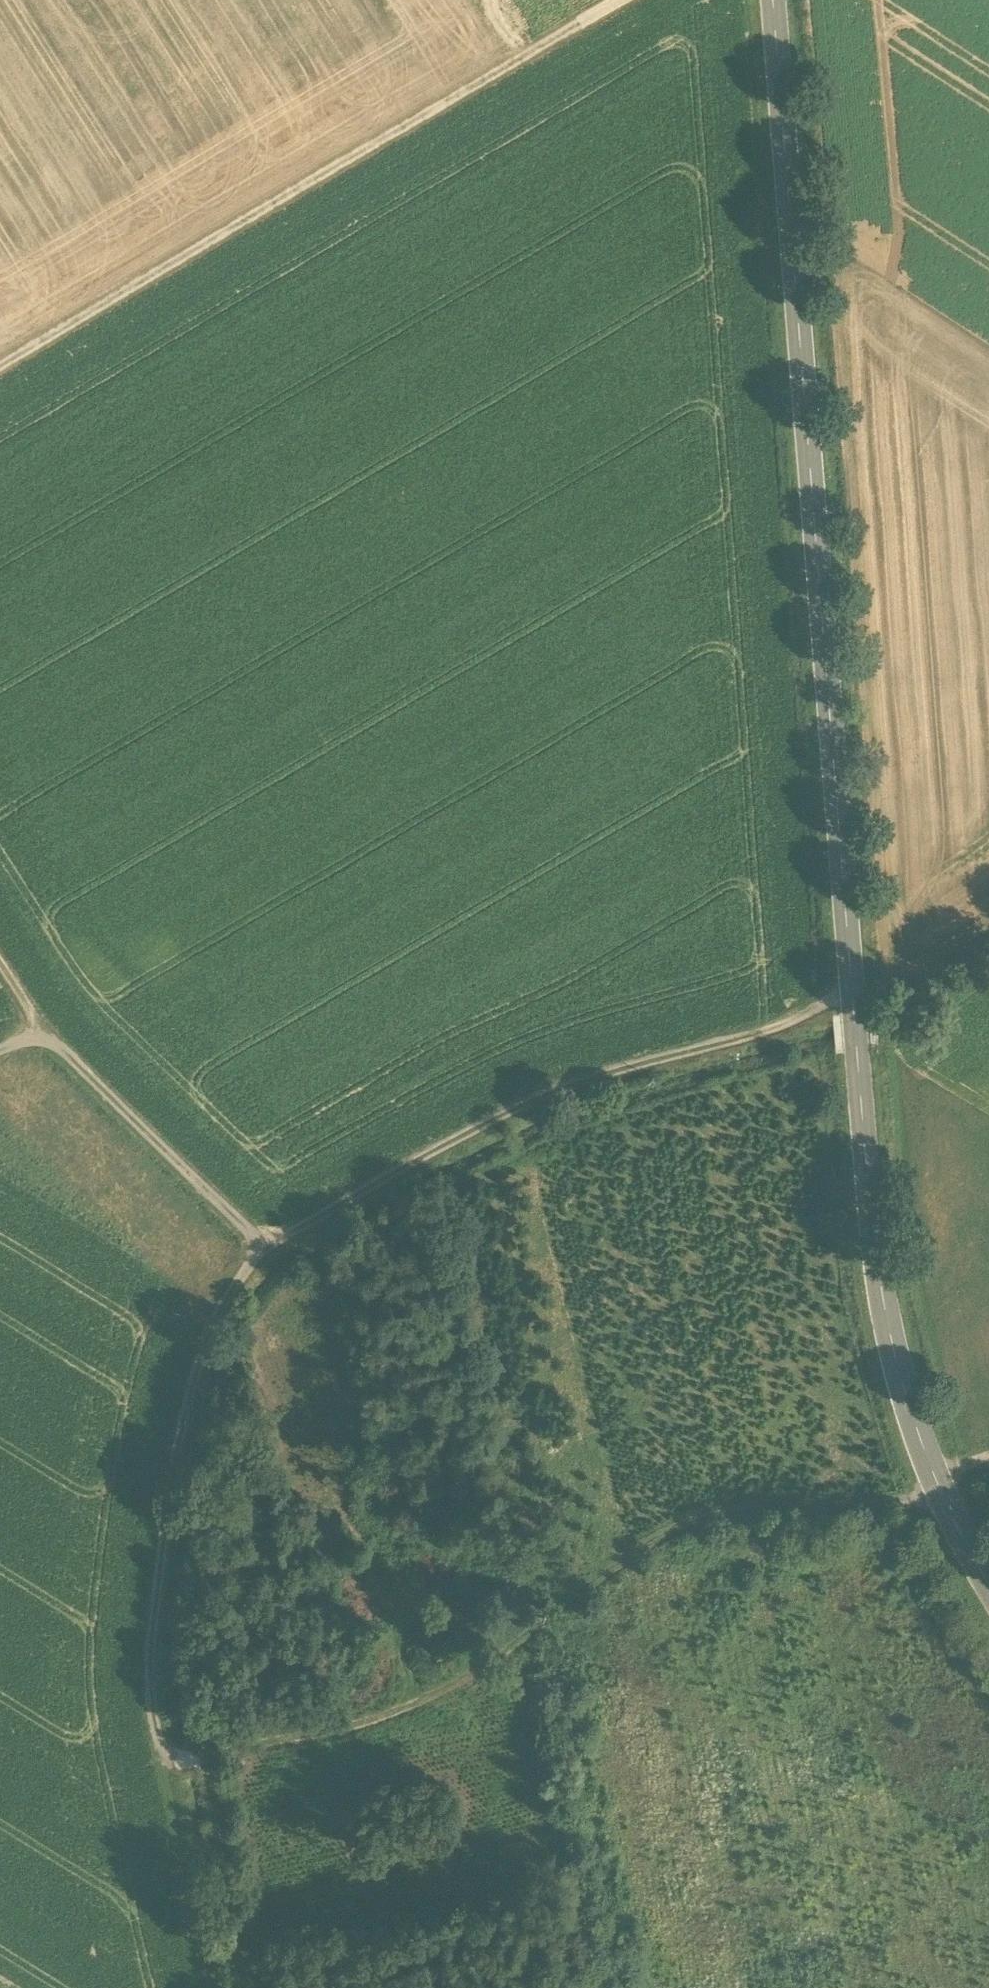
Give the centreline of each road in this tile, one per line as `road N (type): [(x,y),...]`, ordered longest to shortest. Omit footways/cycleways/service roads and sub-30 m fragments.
road 1 (track): [(940,1494),(694,1525),(642,1552),(471,1673),(391,1715),(221,1755),(182,1761),(163,1751),(151,1679),(180,1443),(199,1366),(228,1297),(268,1245),(569,1085),(747,1038),(854,995)]
road 2 (secondary): [(988,1587),(921,1444),(880,1284),(774,0)]
road 3 (track): [(0,362),(611,0)]
road 4 (track): [(268,1245),(43,1032),(0,965)]
road 5 (track): [(171,1755),(168,1778),(219,1987)]
road 6 (track): [(255,1987),(209,1757)]

